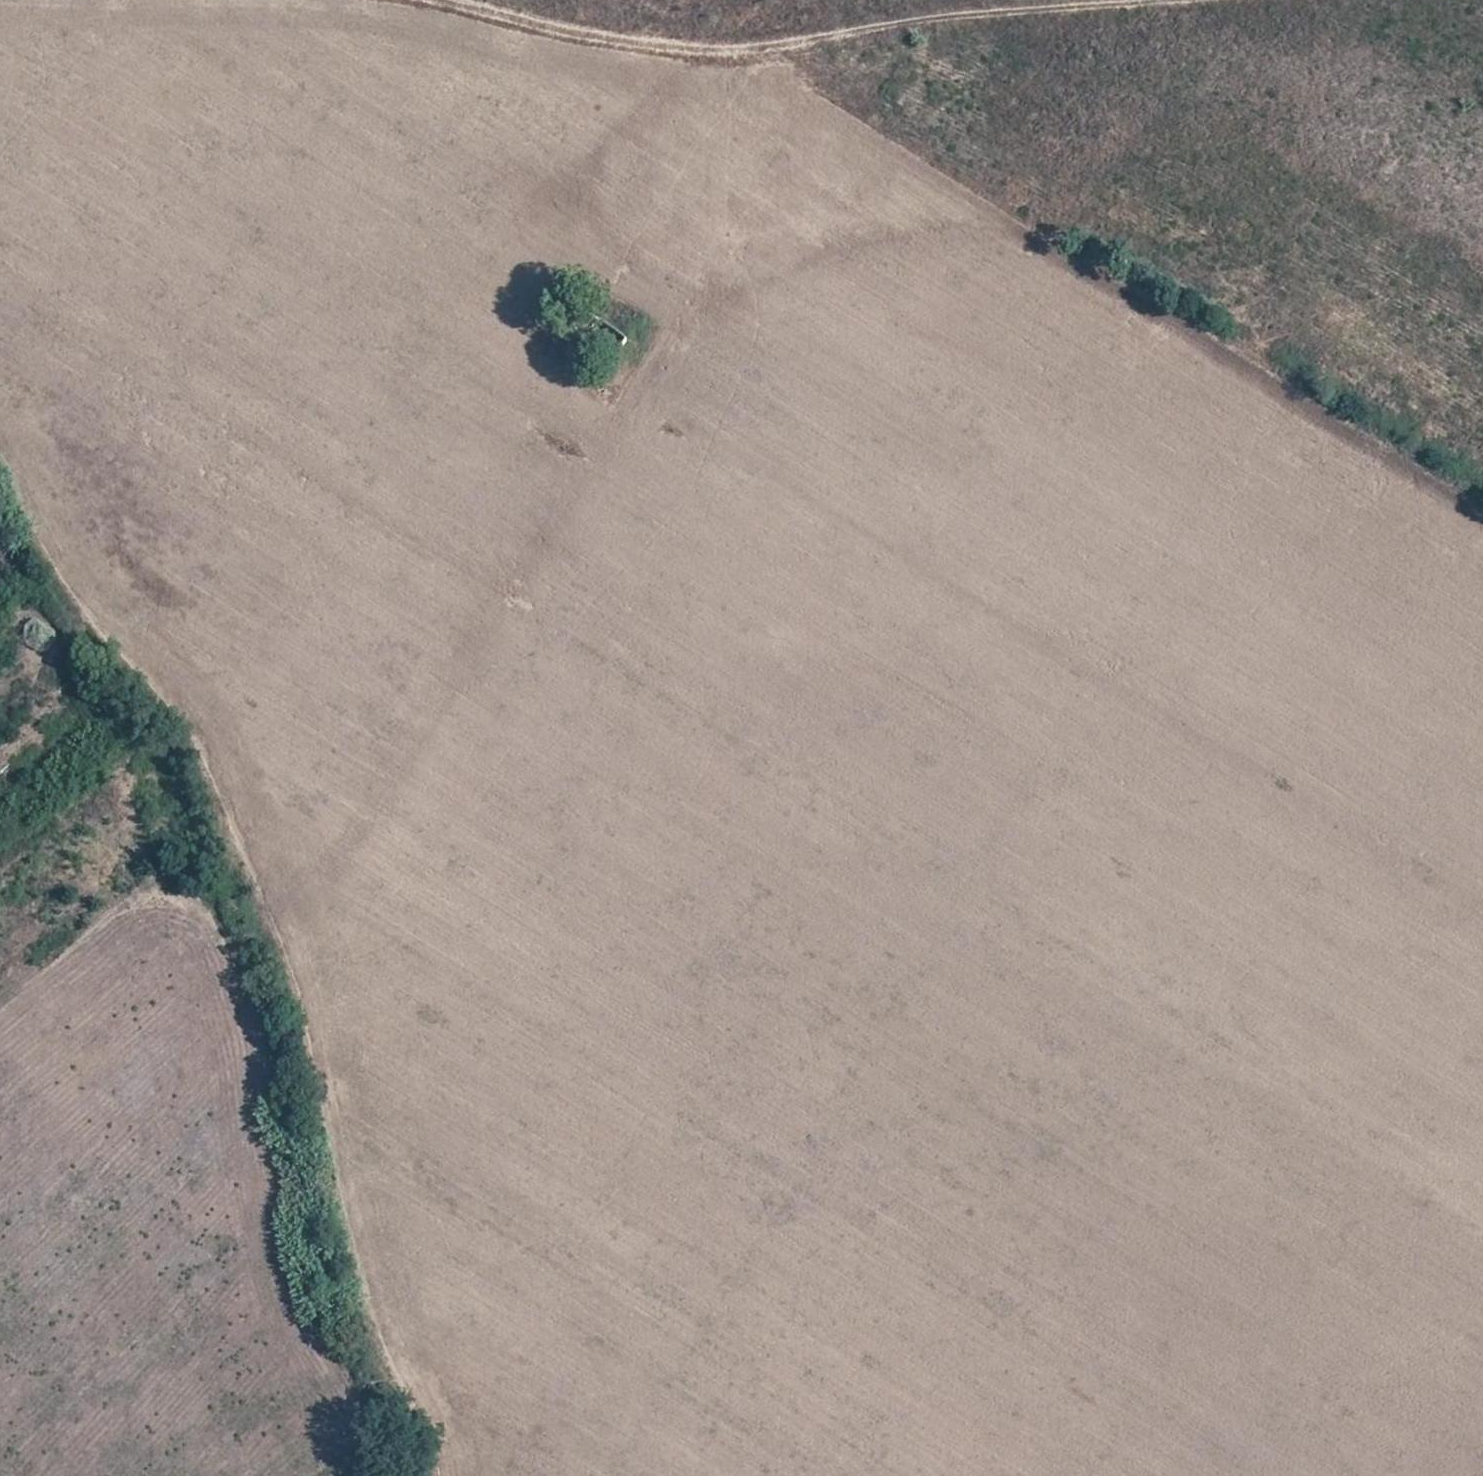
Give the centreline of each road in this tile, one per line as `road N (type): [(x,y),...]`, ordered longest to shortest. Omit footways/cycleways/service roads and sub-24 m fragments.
road 1 (track): [(921,0),(551,532),(283,898)]
road 2 (track): [(445,1475),(381,1303),(283,898)]
road 3 (track): [(283,898),(238,778),(98,613),(33,506),(0,429)]

